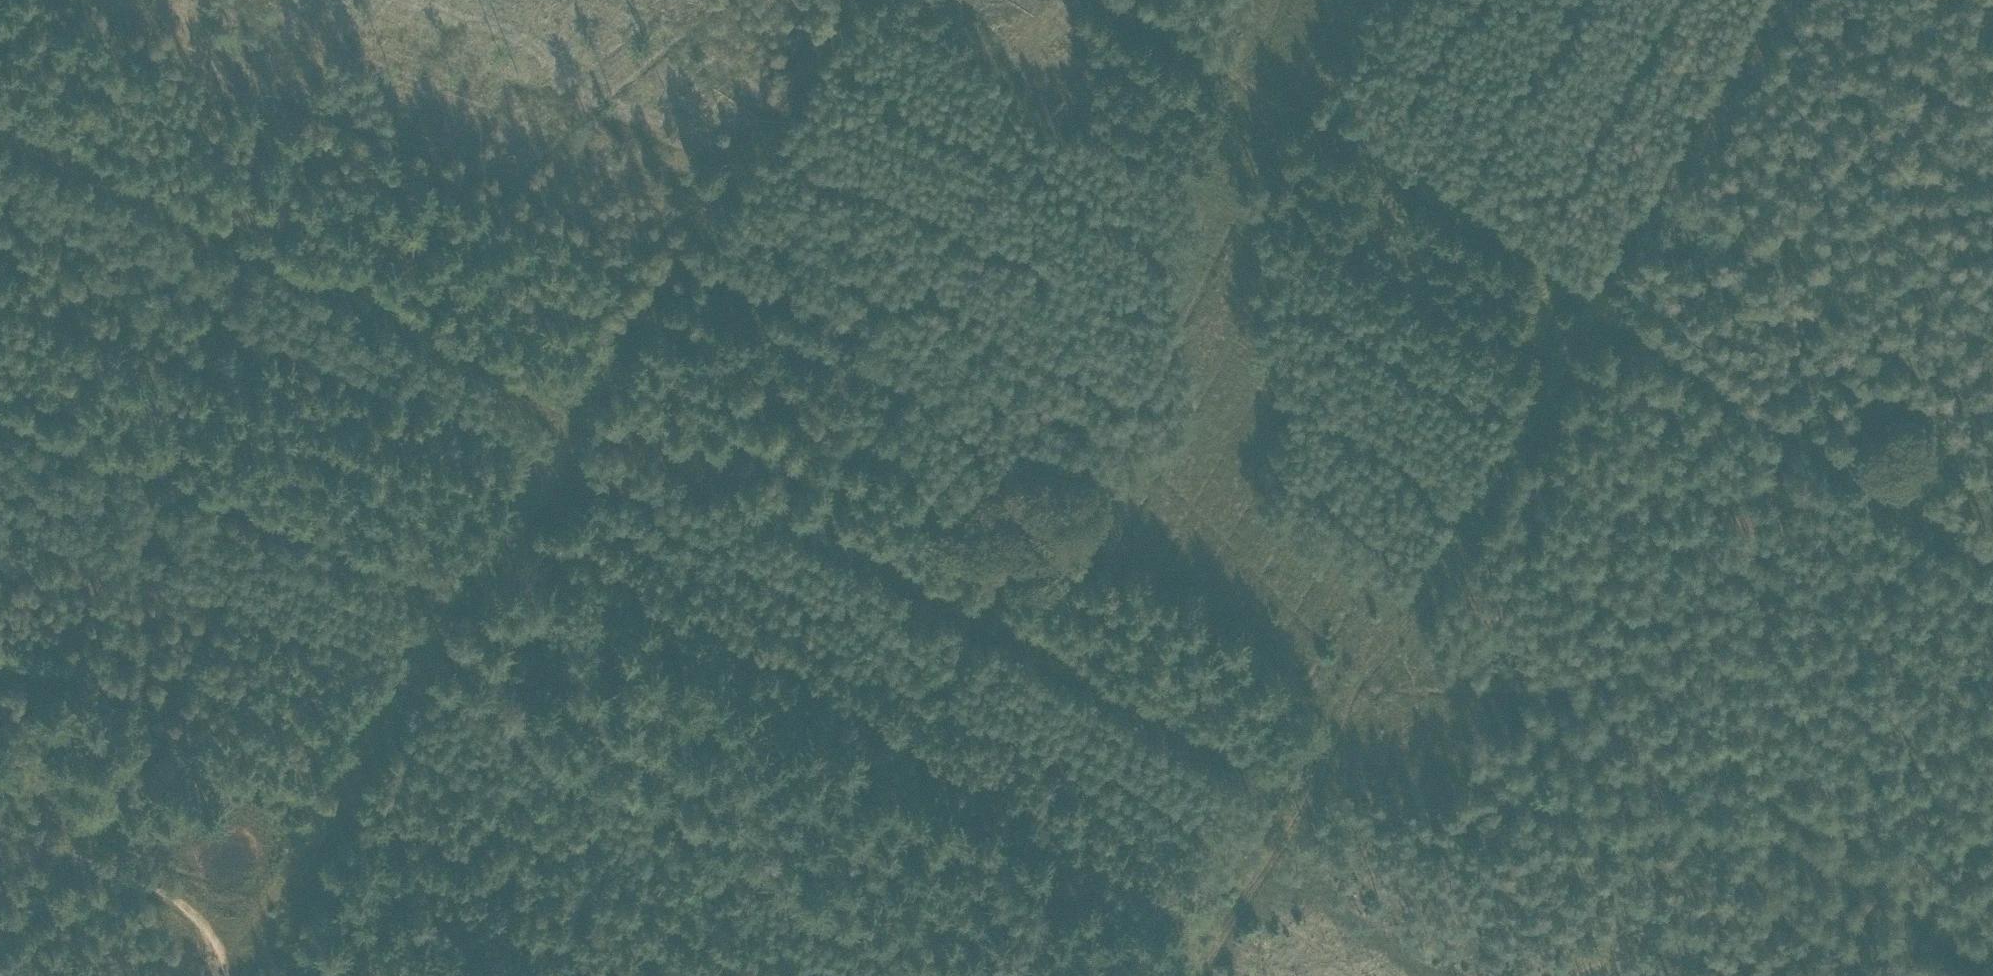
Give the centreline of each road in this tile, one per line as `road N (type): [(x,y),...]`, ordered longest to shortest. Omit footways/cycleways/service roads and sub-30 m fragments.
road 1 (track): [(1992,565),(1599,325),(1100,0)]
road 2 (track): [(1204,975),(1599,325)]

